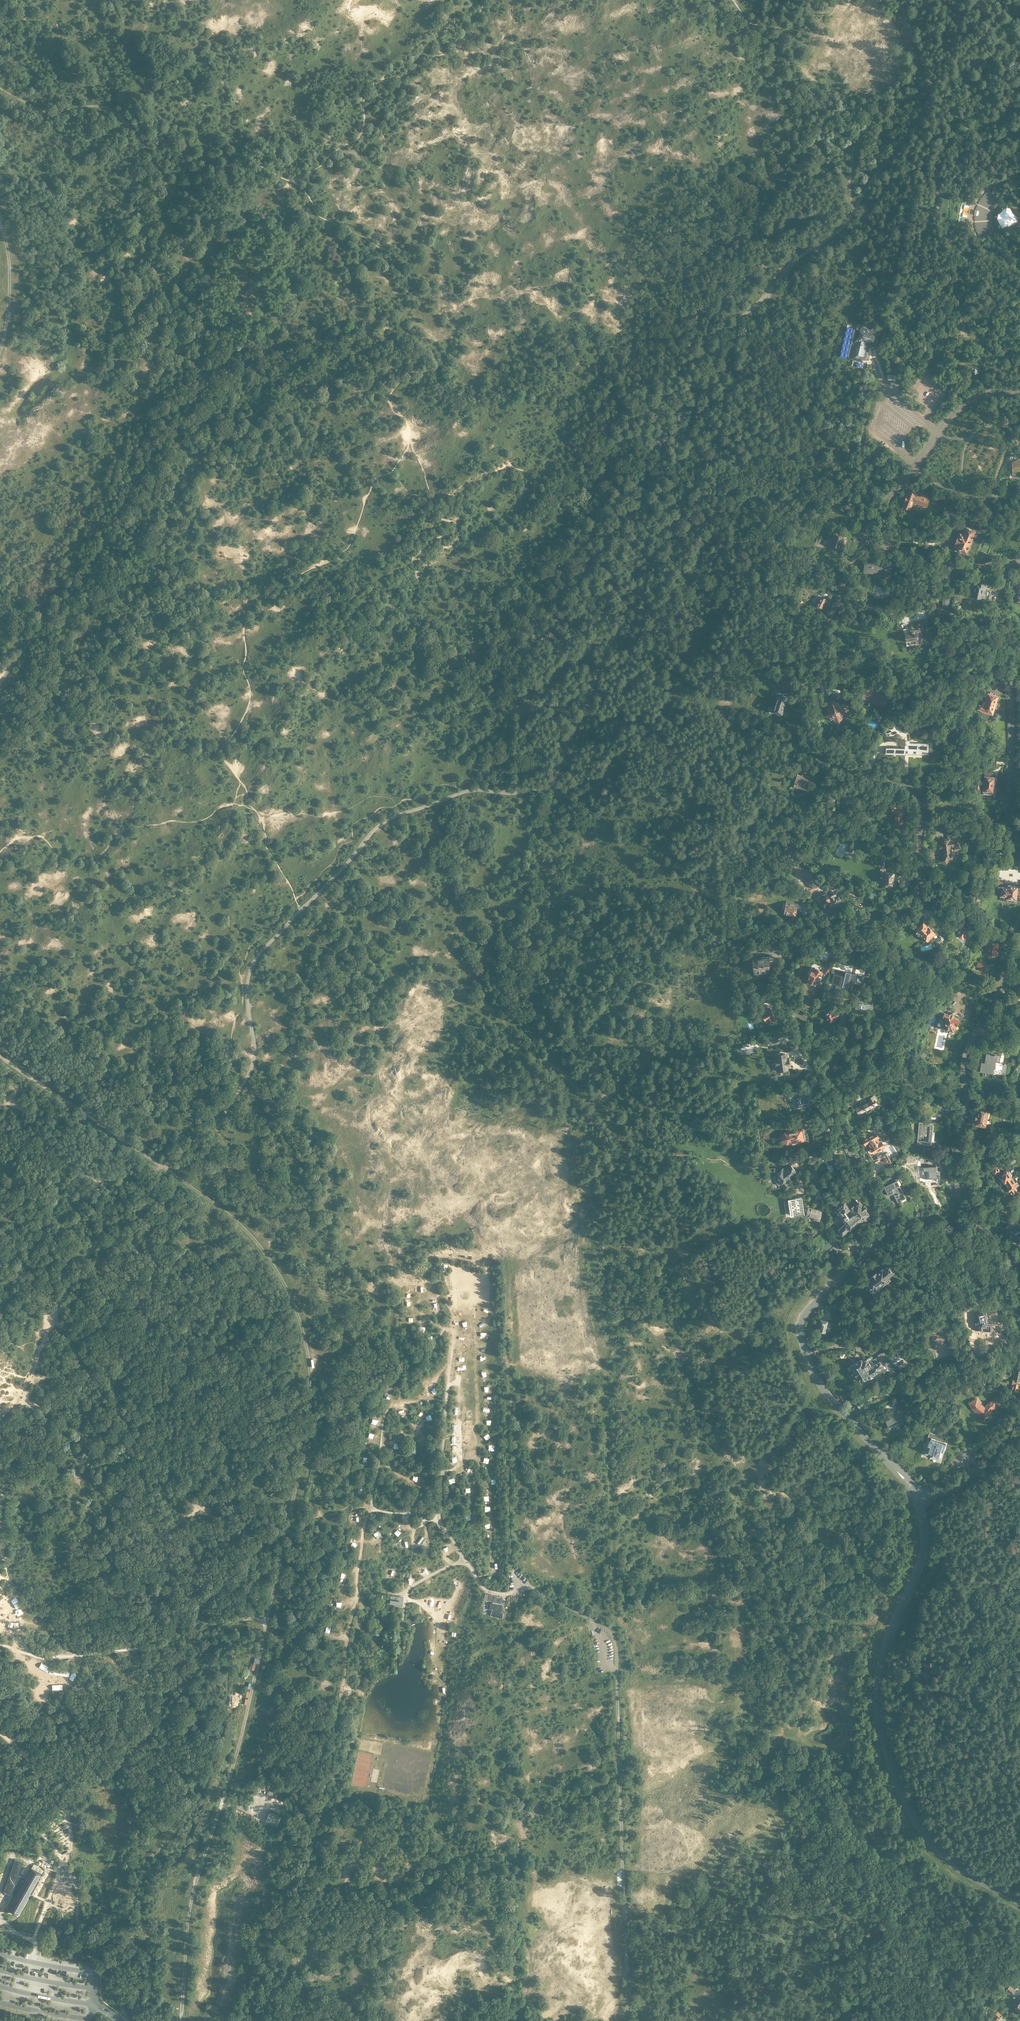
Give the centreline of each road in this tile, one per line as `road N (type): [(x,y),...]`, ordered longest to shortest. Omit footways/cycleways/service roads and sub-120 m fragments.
road 1 (residential): [(917,1500),(823,1389),(800,1332),(804,1314),(892,1220),(845,1139),(824,1042),(784,997),(783,973),(798,946),(824,926),(905,907),(923,873),(921,796),(806,749),(793,734),(809,652),(837,603),(857,544)]
road 2 (track): [(0,682),(89,571),(153,451),(247,340),(252,302),(240,260),(229,238),(192,207)]
road 3 (unclassified): [(1019,1904),(932,1845),(882,1736),(878,1676),(923,1547),(917,1500)]
road 4 (residential): [(1019,1277),(994,1234),(965,1207),(957,1184),(964,1067),(977,1030)]
road 5 (track): [(192,207),(173,193),(120,121),(33,109),(0,95)]
road 6 (residential): [(857,544),(957,409),(987,391),(1019,393)]
road 7 (track): [(465,1562),(438,1519),(448,1386)]
road 8 (residential): [(1019,563),(963,567),(857,544)]
road 9 (residential): [(917,1500),(953,1488),(982,1465),(1019,1409)]

